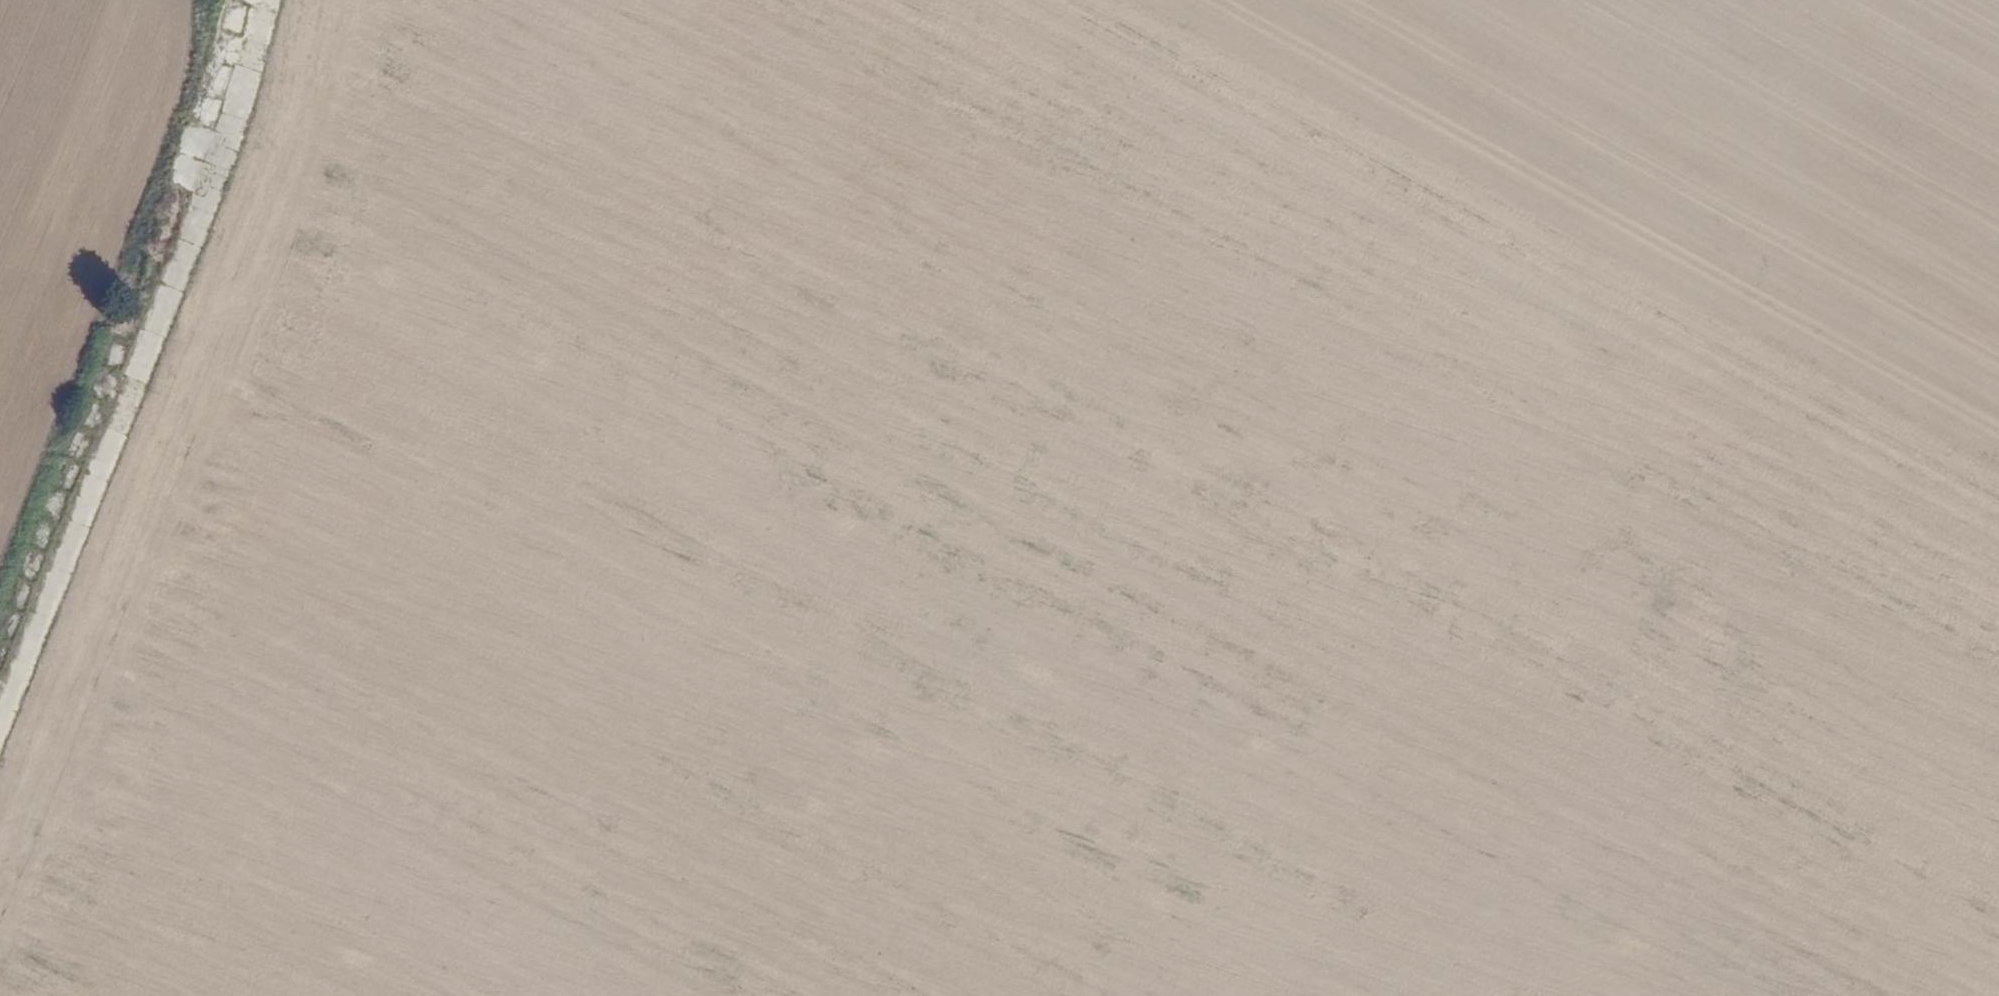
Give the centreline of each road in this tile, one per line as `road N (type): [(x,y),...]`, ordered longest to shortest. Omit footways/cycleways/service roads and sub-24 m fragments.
road 1 (track): [(0,707),(228,162),(264,0)]

